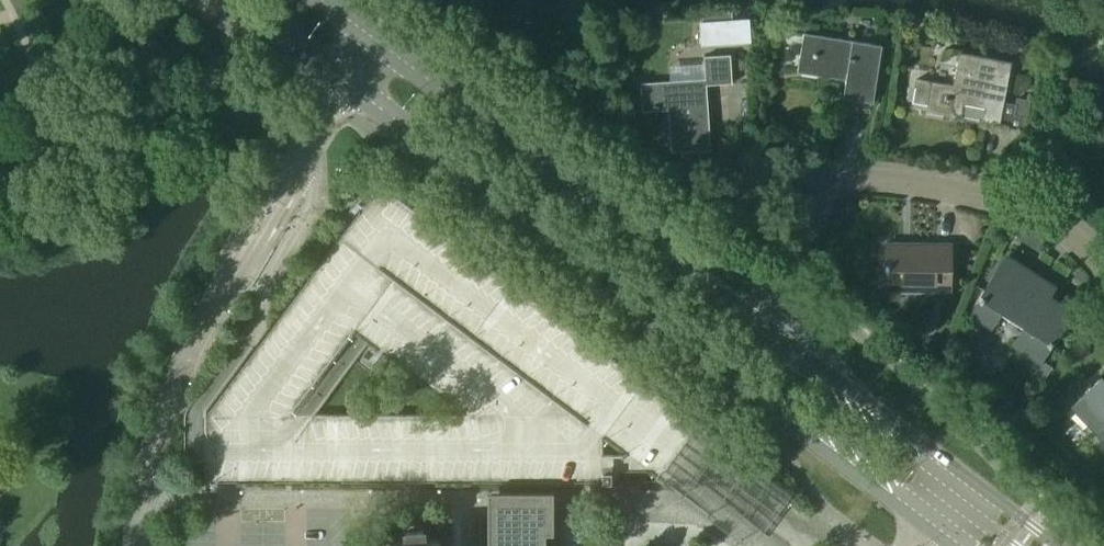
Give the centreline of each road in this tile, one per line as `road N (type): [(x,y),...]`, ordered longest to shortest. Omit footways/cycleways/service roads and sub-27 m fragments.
road 1 (secondary): [(1059,545),(327,0)]
road 2 (secondary): [(239,0),(937,524)]
road 3 (residential): [(1103,272),(1074,238),(1030,211),(945,189),(831,176)]
road 4 (residential): [(831,176),(765,177),(749,191),(745,212),(758,229),(792,236),(811,221),(828,182)]

